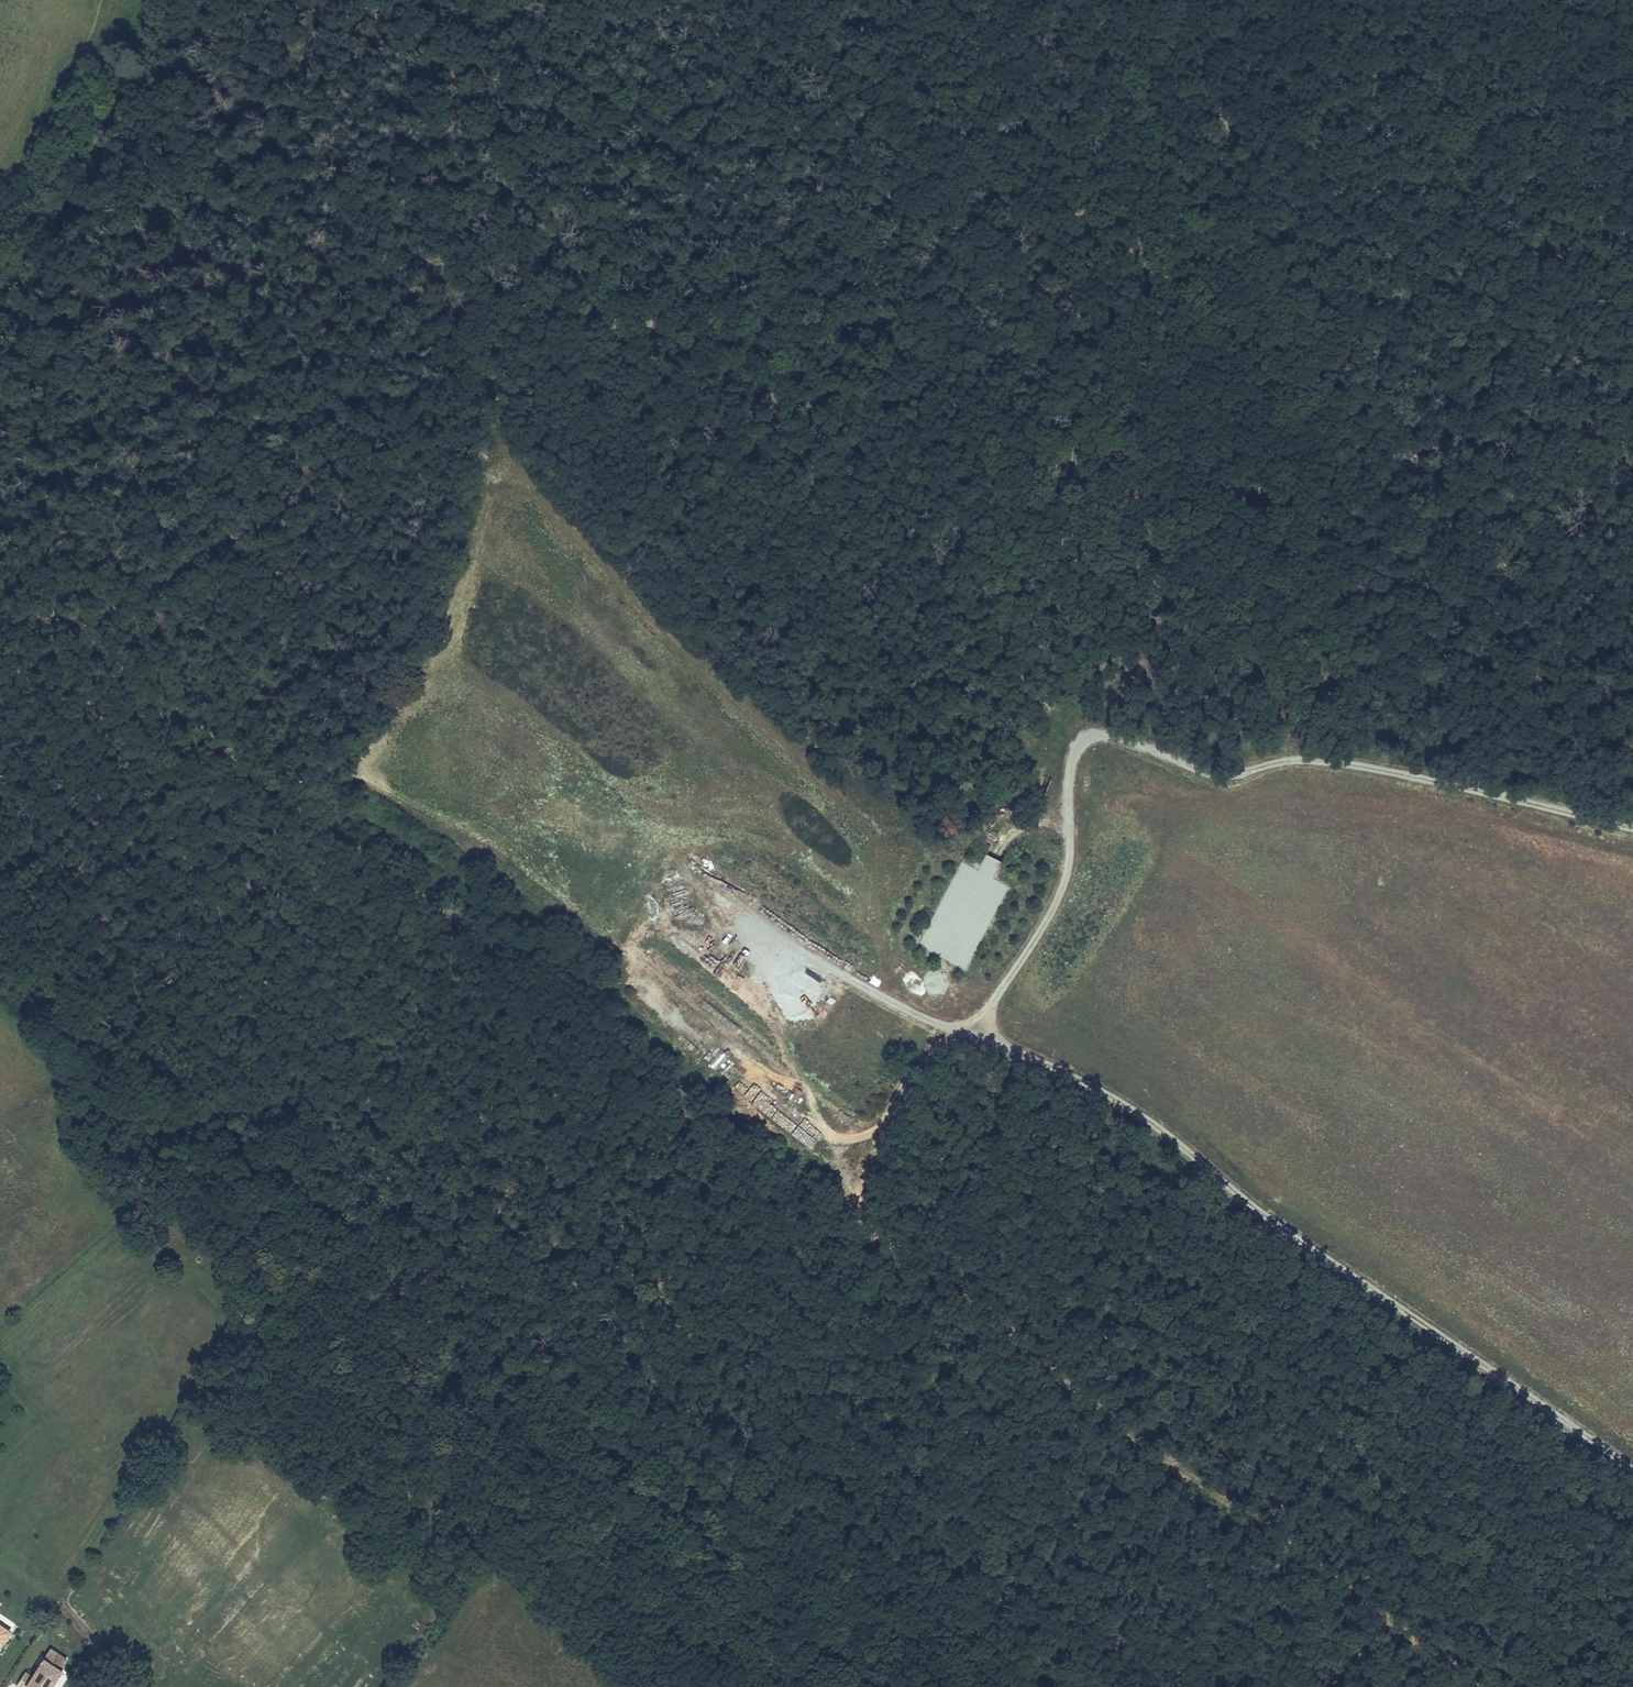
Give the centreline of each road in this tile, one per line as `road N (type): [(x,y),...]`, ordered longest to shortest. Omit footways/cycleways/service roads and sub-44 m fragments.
road 1 (track): [(1632,1465),(1252,1206),(1145,1118),(992,1034),(984,1016),(1059,897),(1070,858),(1060,813),(1081,776),(1108,756),(1132,750),(1232,782),(1359,766),(1632,827)]
road 2 (track): [(1022,1686),(950,1615),(870,1600),(783,1505),(671,1473),(441,1333),(311,1192),(0,915)]

